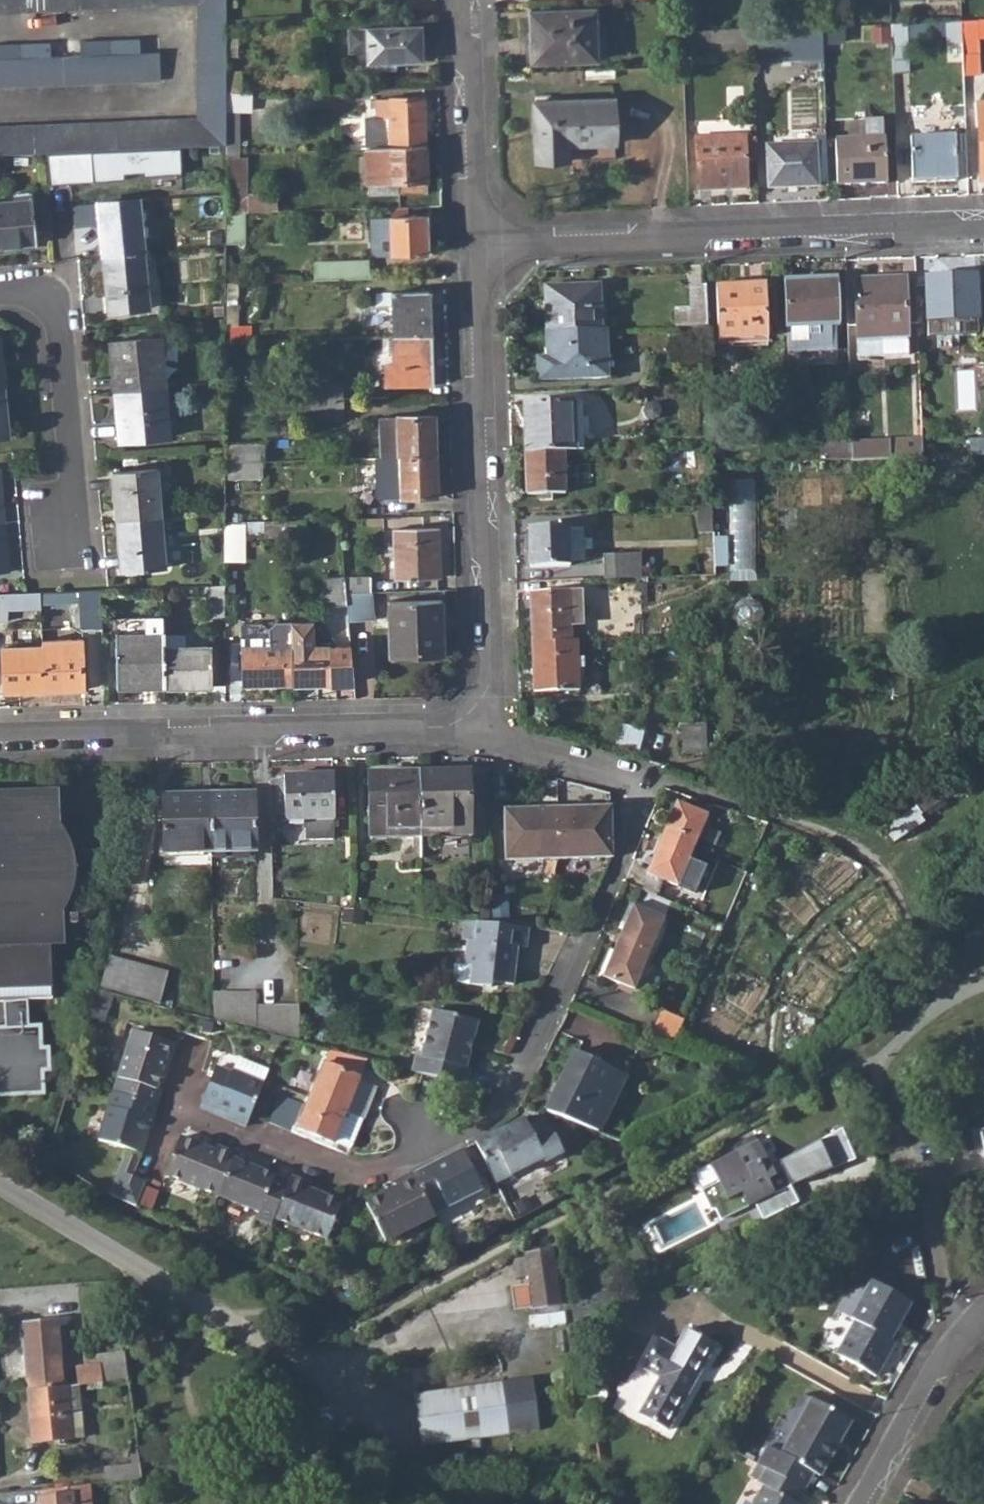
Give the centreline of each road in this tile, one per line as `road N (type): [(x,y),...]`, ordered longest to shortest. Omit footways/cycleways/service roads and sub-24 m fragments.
road 1 (residential): [(463,726),(632,774),(620,858),(504,1095),(485,1116),(400,1162),(364,1172),(179,1111)]
road 2 (residential): [(475,242),(983,230)]
road 3 (residential): [(463,726),(483,660),(475,242)]
road 4 (residential): [(0,738),(463,726)]
road 5 (residential): [(0,291),(38,296),(60,319),(79,531)]
road 6 (residential): [(475,242),(468,0)]
road 7 (residential): [(856,1503),(940,1357),(983,1313)]

